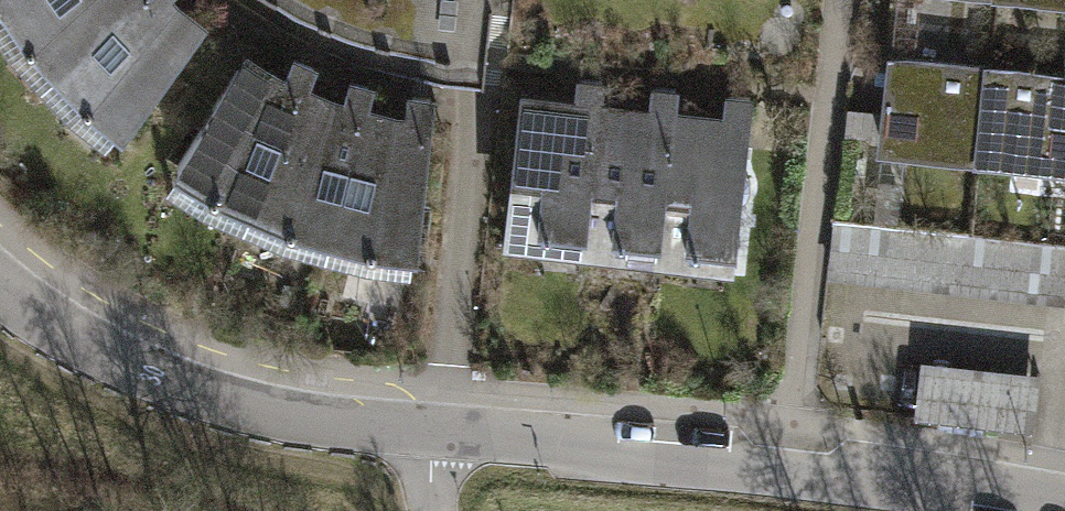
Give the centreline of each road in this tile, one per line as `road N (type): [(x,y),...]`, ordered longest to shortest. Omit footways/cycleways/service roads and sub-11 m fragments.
road 1 (tertiary): [(0,289),(38,320),(115,359),(198,394),(311,419),(791,463),(1064,500)]

